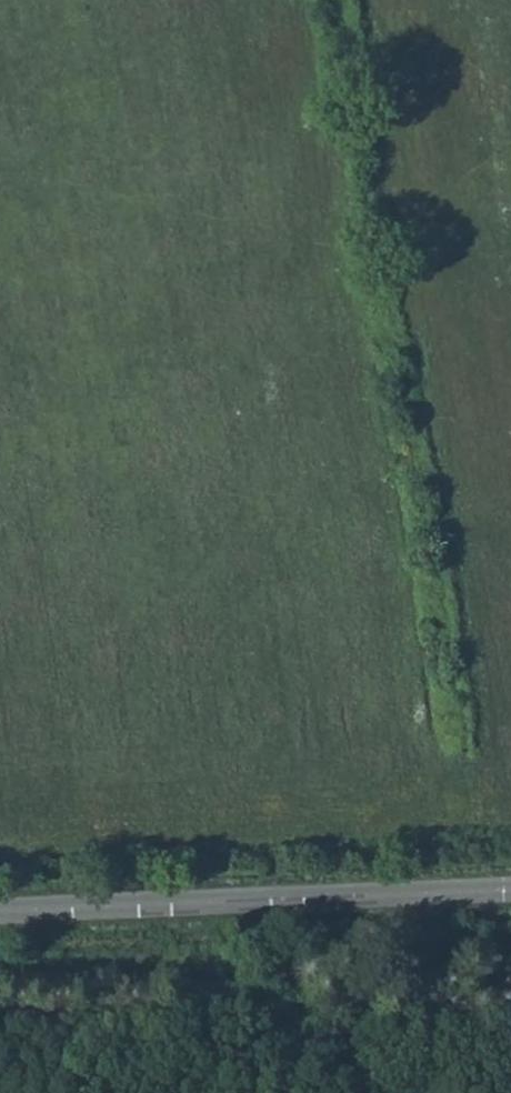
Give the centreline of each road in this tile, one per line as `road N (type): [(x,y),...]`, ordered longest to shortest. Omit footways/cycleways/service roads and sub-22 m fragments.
road 1 (unclassified): [(0,915),(510,894)]

